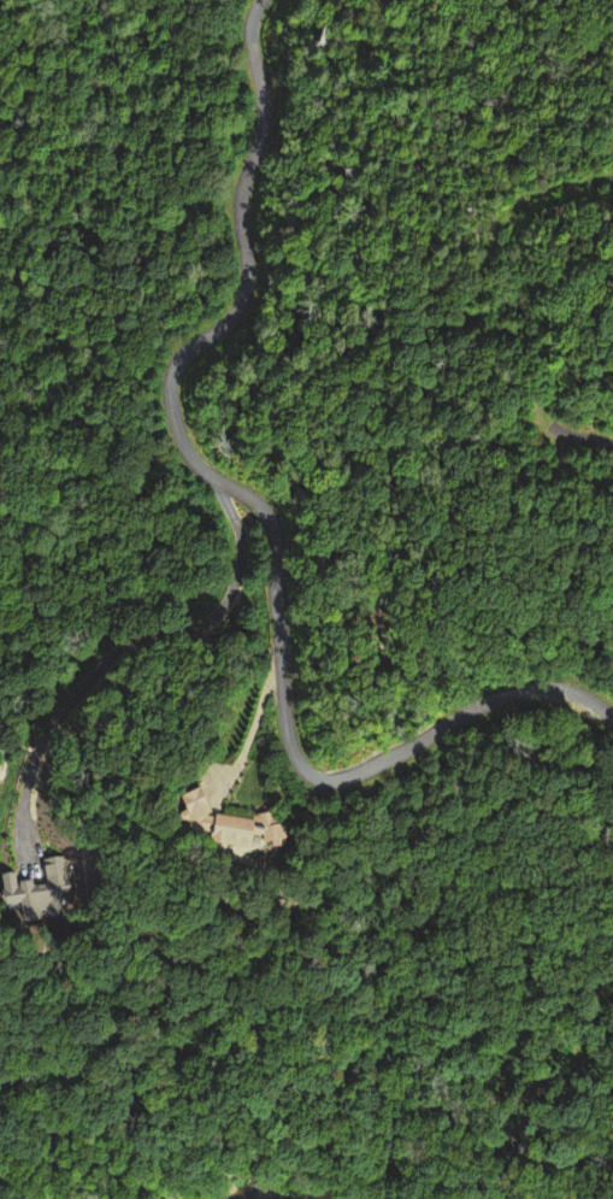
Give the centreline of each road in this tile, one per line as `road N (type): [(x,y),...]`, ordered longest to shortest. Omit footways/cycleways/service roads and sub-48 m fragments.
road 1 (residential): [(612,716),(572,692),(540,688),(468,709),(328,781),(301,768),(290,750),(273,527),(257,502),(189,455),(169,384),(178,358),(228,322),(244,293),(238,201),(260,125),(249,37),(260,0)]
road 2 (residential): [(612,175),(530,193),(503,222)]

